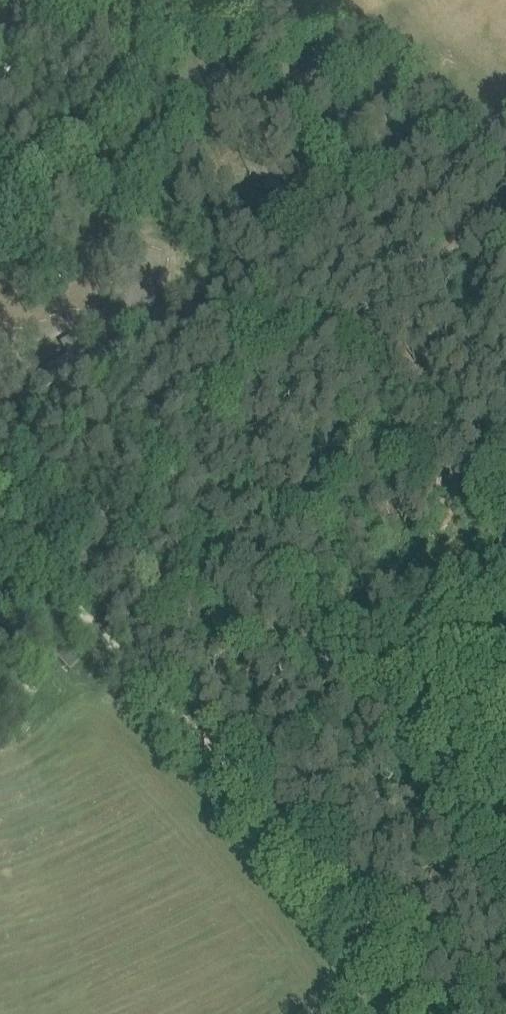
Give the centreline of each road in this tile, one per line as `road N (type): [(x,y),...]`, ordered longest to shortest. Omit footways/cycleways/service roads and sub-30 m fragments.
road 1 (track): [(0,532),(206,741),(402,970),(428,1013)]
road 2 (unclassified): [(0,501),(505,205)]

